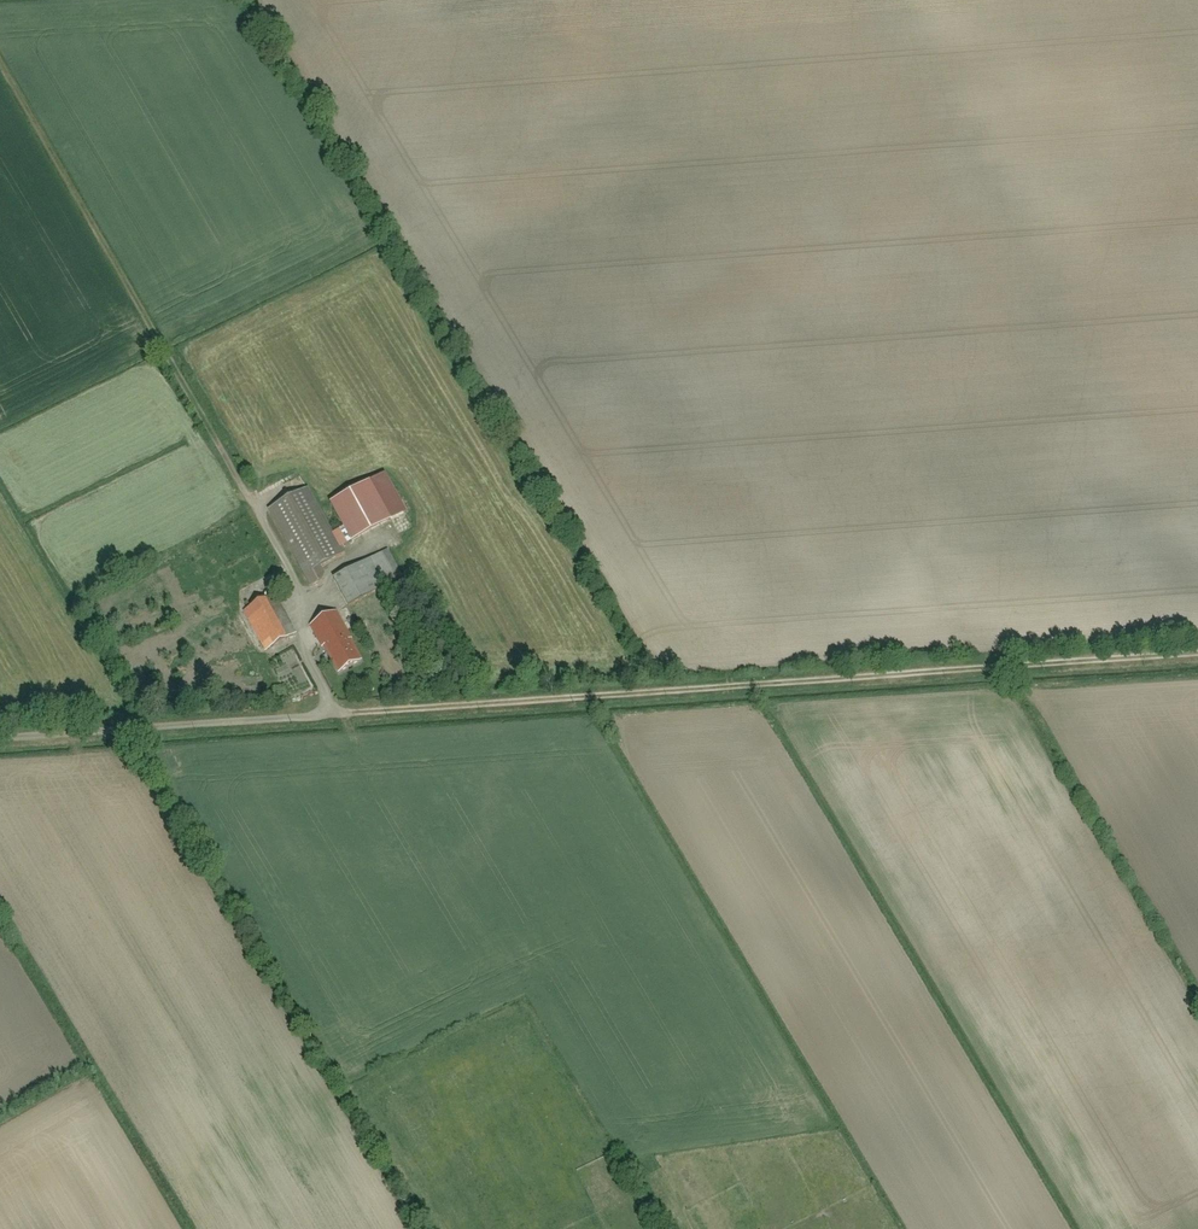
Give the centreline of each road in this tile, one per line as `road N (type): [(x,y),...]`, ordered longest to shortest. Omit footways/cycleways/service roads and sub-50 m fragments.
road 1 (track): [(1197,653),(0,739)]

